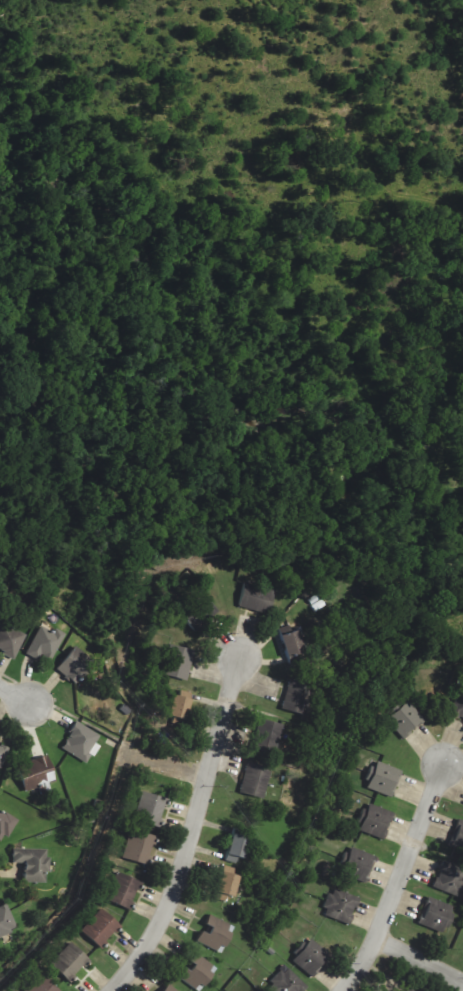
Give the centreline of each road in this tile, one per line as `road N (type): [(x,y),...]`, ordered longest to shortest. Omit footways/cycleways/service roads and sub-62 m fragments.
road 1 (residential): [(112,990),(154,937),(174,887),(240,657)]
road 2 (residential): [(342,990),(376,939),(443,764)]

